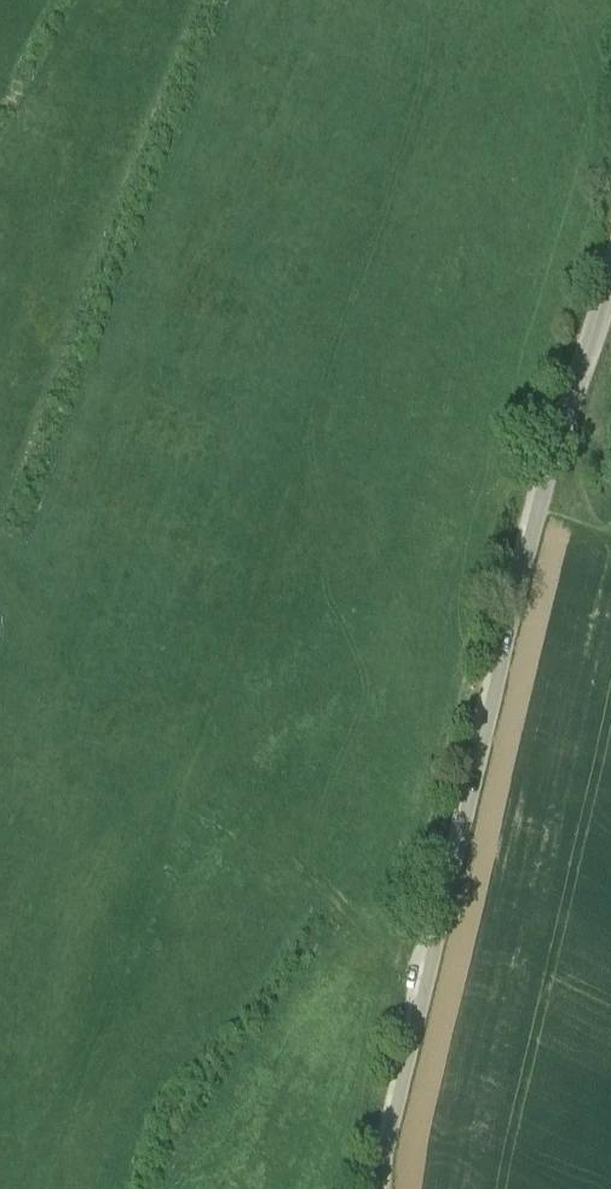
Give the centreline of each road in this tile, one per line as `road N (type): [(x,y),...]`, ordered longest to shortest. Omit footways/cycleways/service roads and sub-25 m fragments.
road 1 (unclassified): [(377,1188),(516,600),(610,272)]

